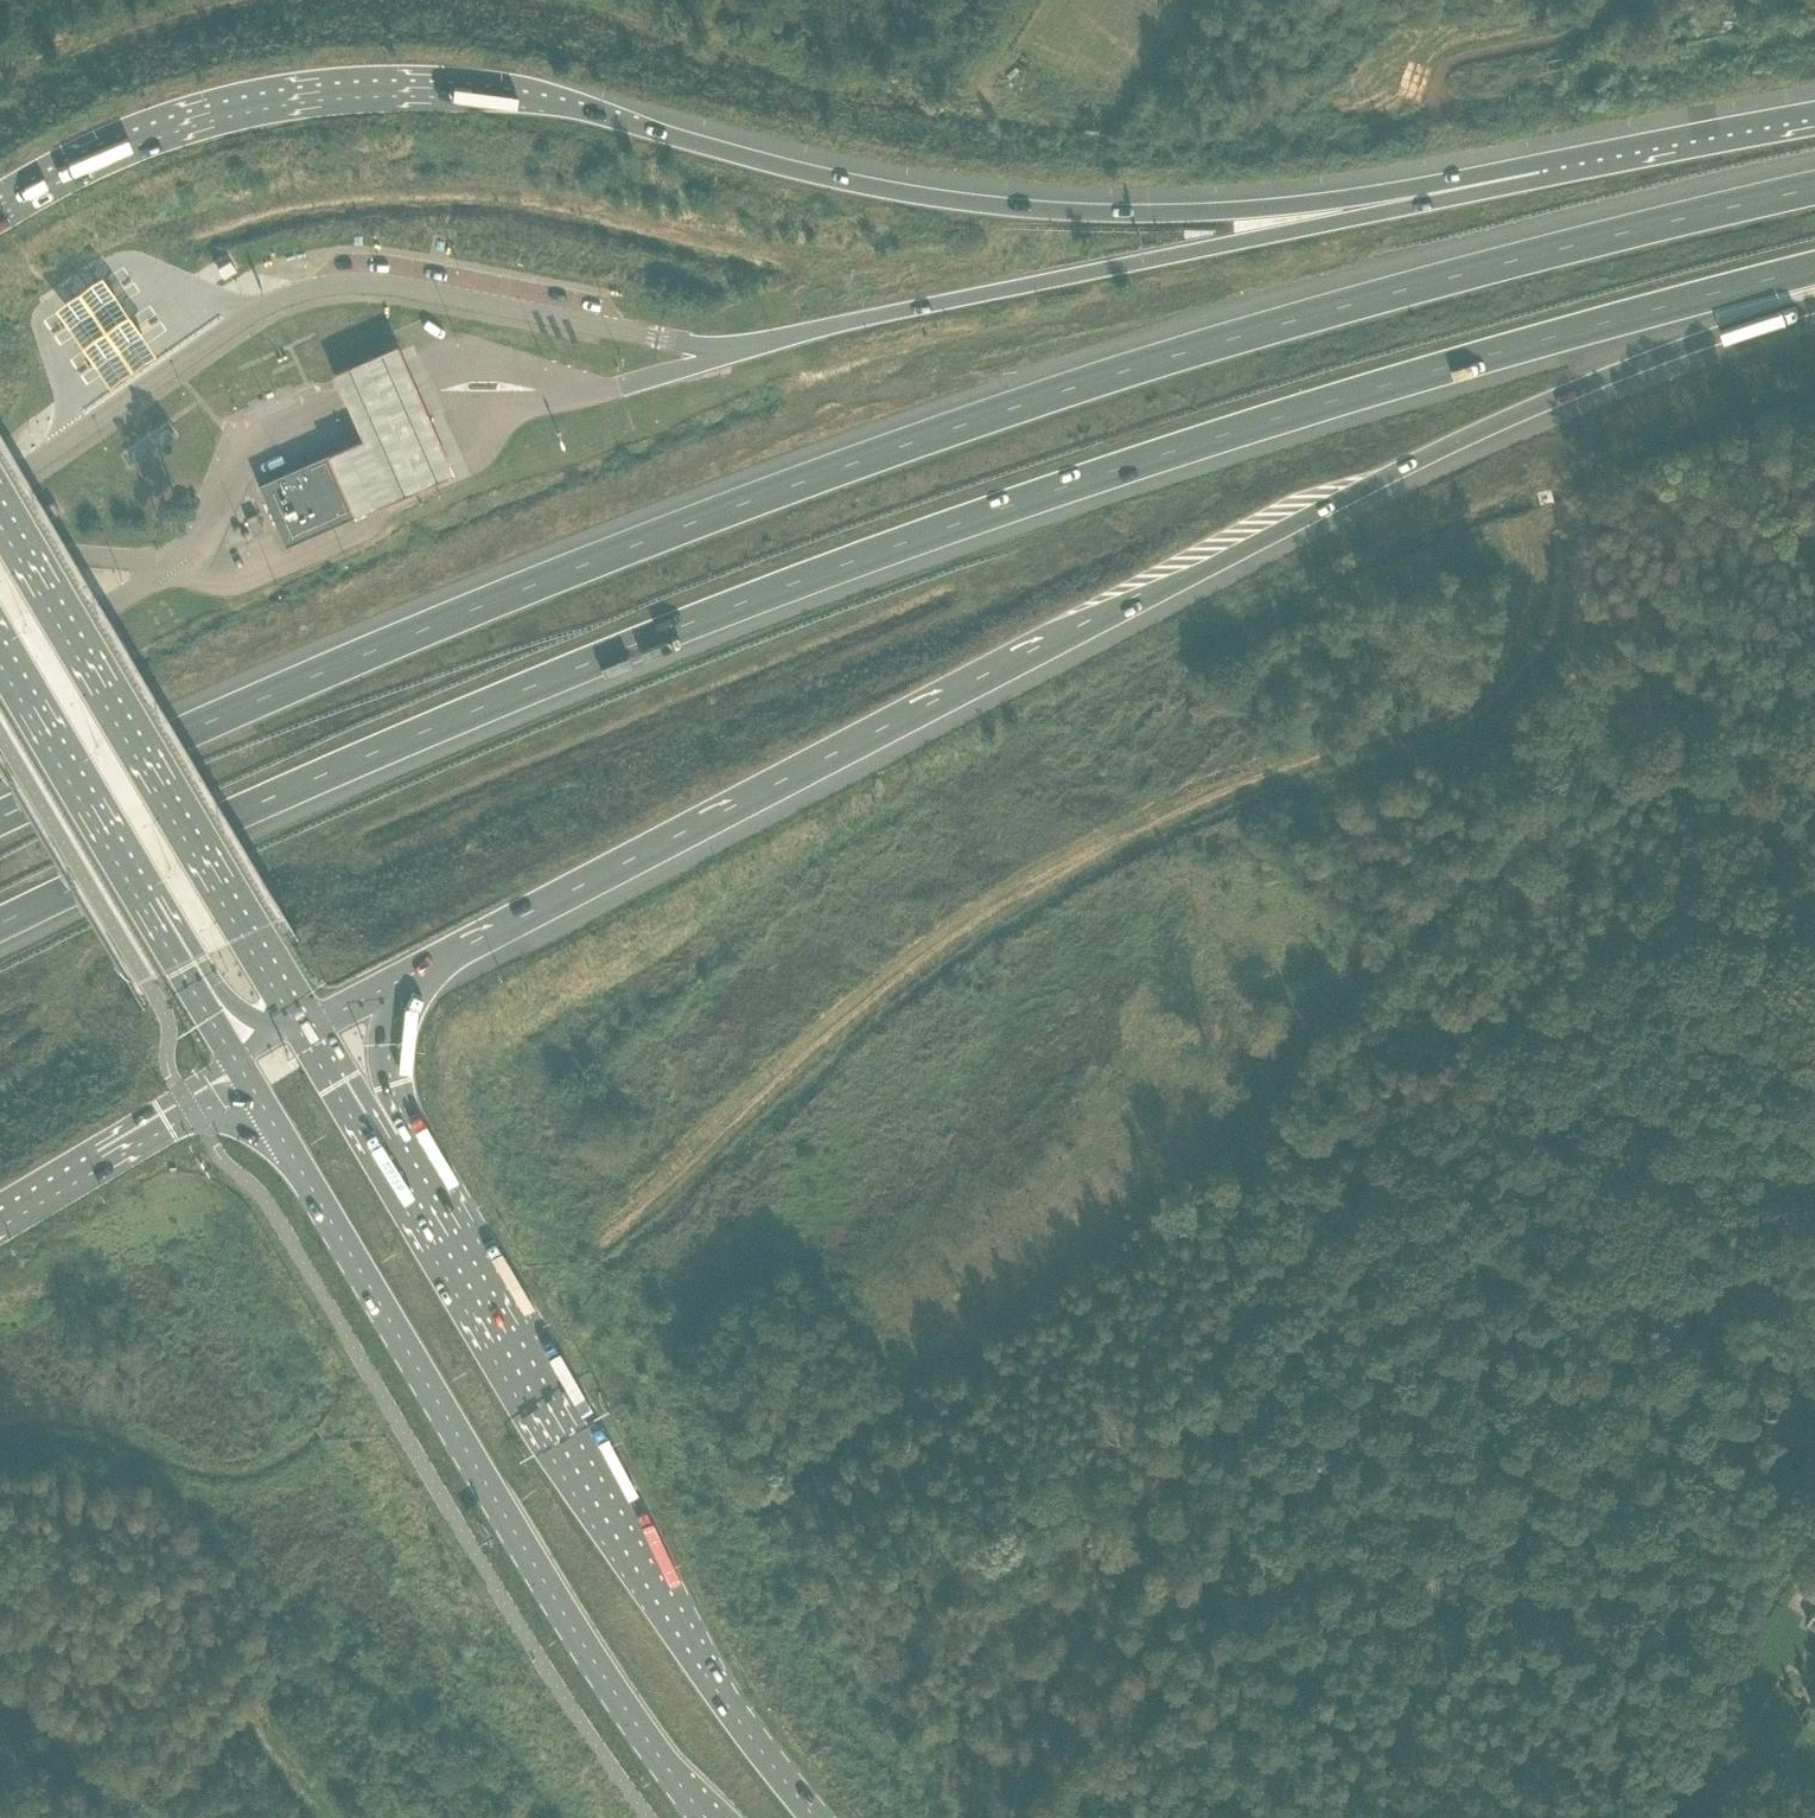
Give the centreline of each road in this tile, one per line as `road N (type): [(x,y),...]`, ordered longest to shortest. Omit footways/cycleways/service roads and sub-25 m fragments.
road 1 (motorway): [(0,928),(555,681),(797,587),(1440,369),(1814,274)]
road 2 (motorway): [(1814,189),(1283,325),(999,415),(523,595),(0,819)]
road 3 (motorway): [(1537,176),(1192,209),(1039,207),(866,180),(519,88),(397,79),(277,89),(192,111),(94,147),(0,197)]
road 4 (motorway): [(435,953),(1491,427),(1814,301)]
road 5 (primary): [(238,1050),(615,1686),(712,1817)]
road 6 (motorway): [(1537,176),(1012,283),(737,350)]
road 7 (primary): [(823,1817),(751,1731),(392,1137)]
road 8 (primary): [(318,1013),(0,474)]
road 9 (primary): [(0,649),(238,1050)]
road 10 (motorway): [(1814,121),(1537,176)]
road 11 (motorway): [(0,1191),(238,1050)]
road 12 (track): [(1608,775),(1547,540)]
road 13 (track): [(1814,864),(1713,779),(1608,775)]
road 14 (motorway): [(392,1137),(391,1033),(406,992),(435,953)]
road 15 (primary): [(392,1137),(318,1013)]
road 16 (motorway): [(318,1013),(435,953)]

